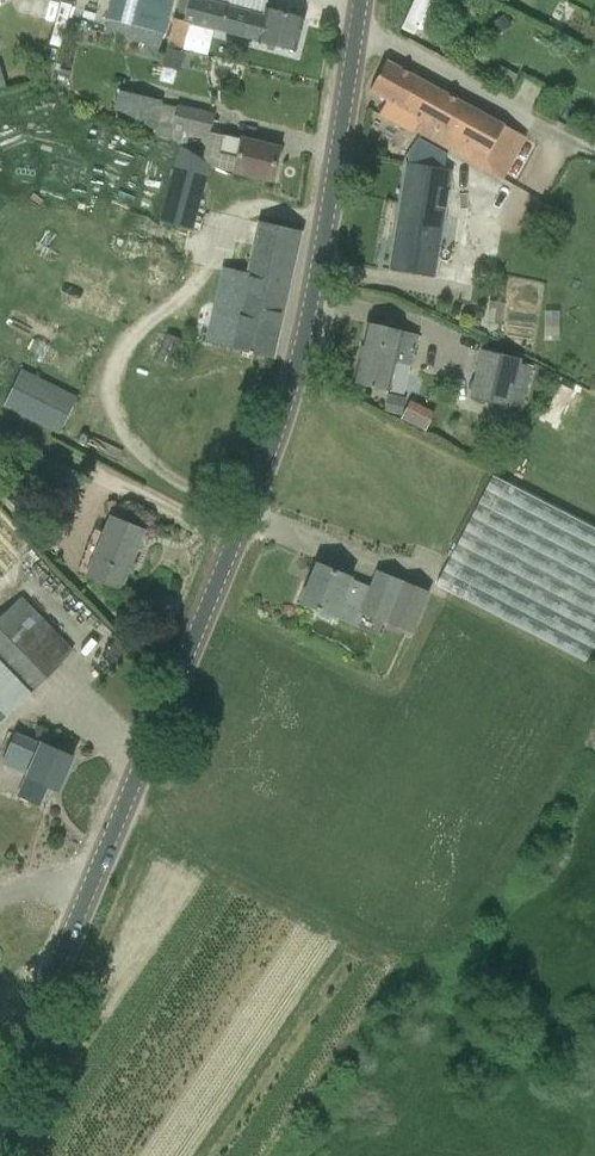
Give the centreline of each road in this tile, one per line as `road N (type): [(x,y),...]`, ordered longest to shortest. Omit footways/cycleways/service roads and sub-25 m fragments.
road 1 (tertiary): [(0,1104),(295,371),(361,0)]
road 2 (track): [(594,154),(391,49),(353,44)]

